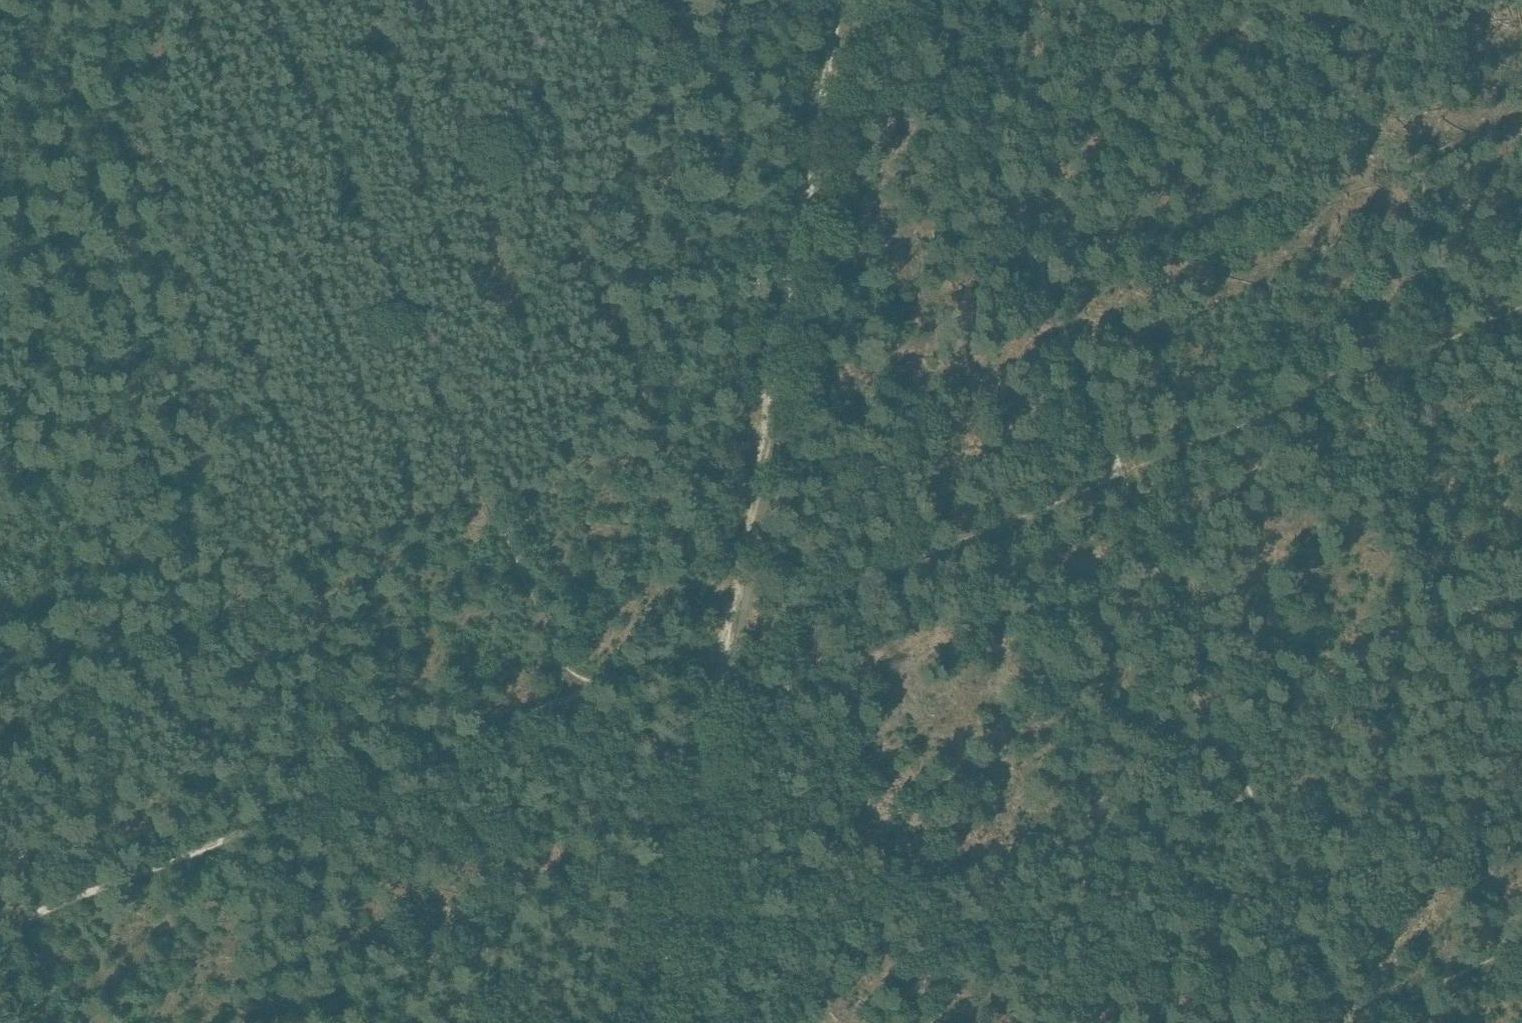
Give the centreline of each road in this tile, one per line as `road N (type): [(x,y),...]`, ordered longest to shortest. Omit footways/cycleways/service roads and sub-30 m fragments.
road 1 (track): [(717,644),(840,0)]
road 2 (track): [(645,1022),(717,644)]

